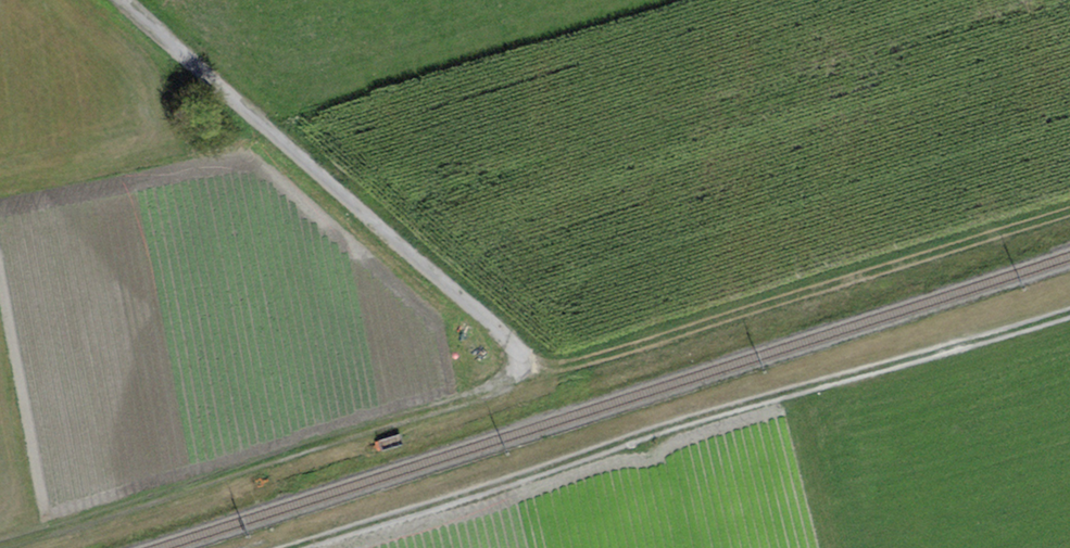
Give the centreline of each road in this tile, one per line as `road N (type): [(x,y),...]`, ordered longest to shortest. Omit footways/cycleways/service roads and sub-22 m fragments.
road 1 (track): [(7,547),(484,397),(537,371),(608,362),(1069,217)]
road 2 (track): [(315,547),(1069,315)]
road 3 (unclassified): [(115,0),(537,371)]

